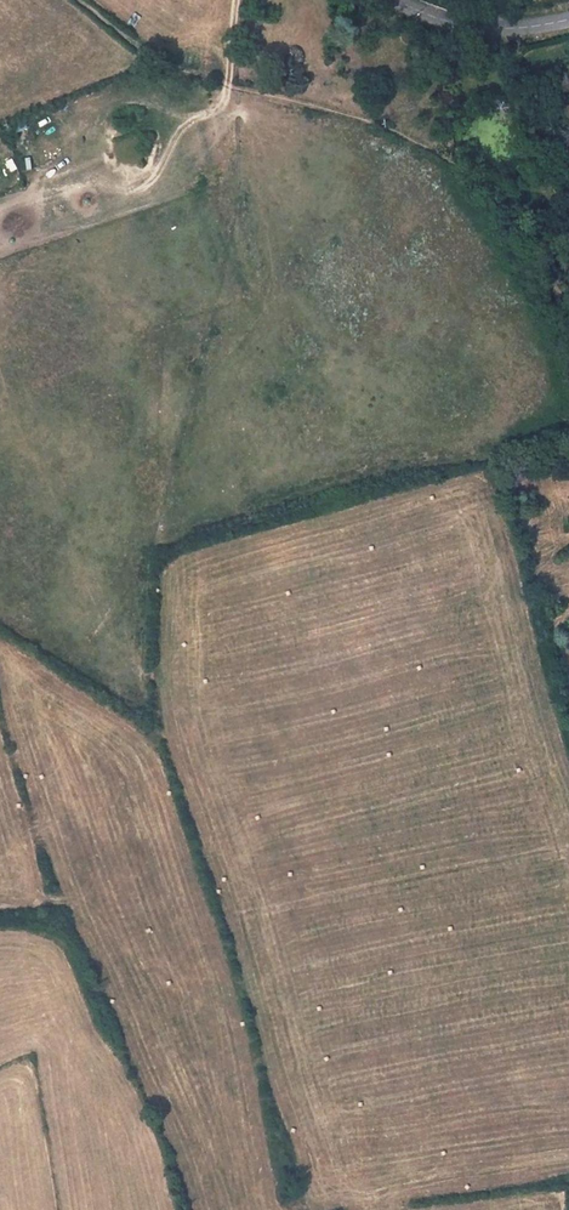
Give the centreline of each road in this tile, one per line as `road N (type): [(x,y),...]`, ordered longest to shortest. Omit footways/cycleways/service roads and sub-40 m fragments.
road 1 (tertiary): [(568,19),(474,26),(400,0)]

